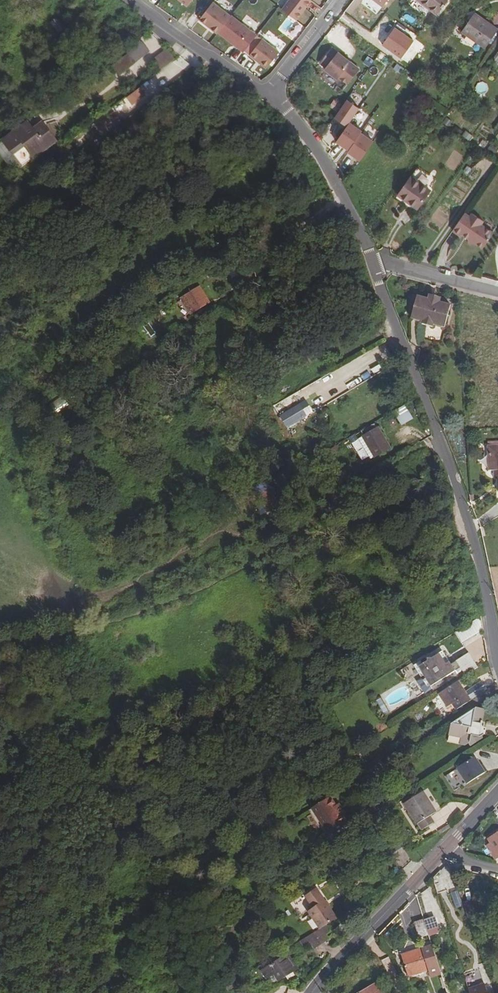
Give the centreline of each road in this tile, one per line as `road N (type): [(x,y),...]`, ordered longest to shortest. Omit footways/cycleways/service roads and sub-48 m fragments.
road 1 (residential): [(497,646),(465,507),(373,265)]
road 2 (residential): [(373,265),(311,140),(264,93)]
road 3 (track): [(197,587),(114,622),(0,643)]
road 4 (tertiary): [(312,992),(446,848)]
road 5 (residential): [(264,93),(124,0)]
road 6 (residential): [(373,265),(497,291)]

